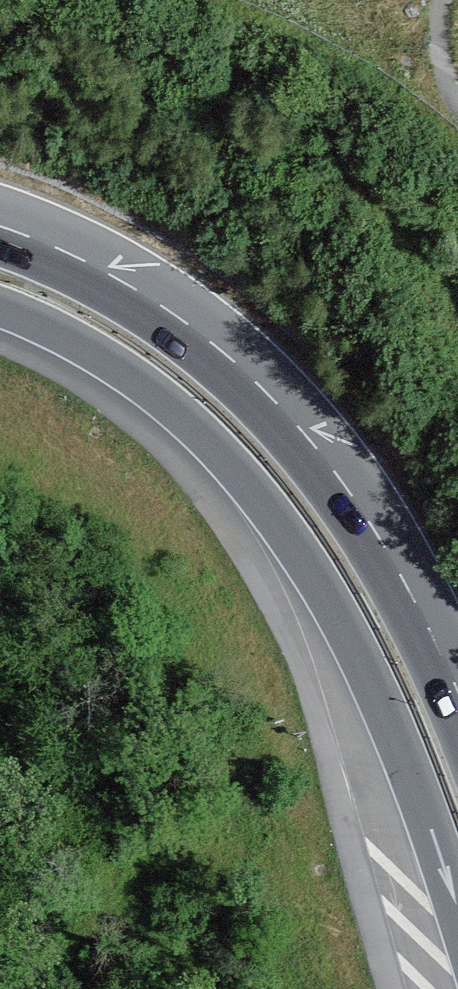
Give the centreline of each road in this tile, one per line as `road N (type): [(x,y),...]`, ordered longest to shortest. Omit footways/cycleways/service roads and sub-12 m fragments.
road 1 (motorway): [(0,307),(130,375),(224,457),(267,508),(312,572),(386,714),(457,913)]
road 2 (motorway): [(457,743),(362,545),(292,450),(209,366),(114,299),(0,248)]

